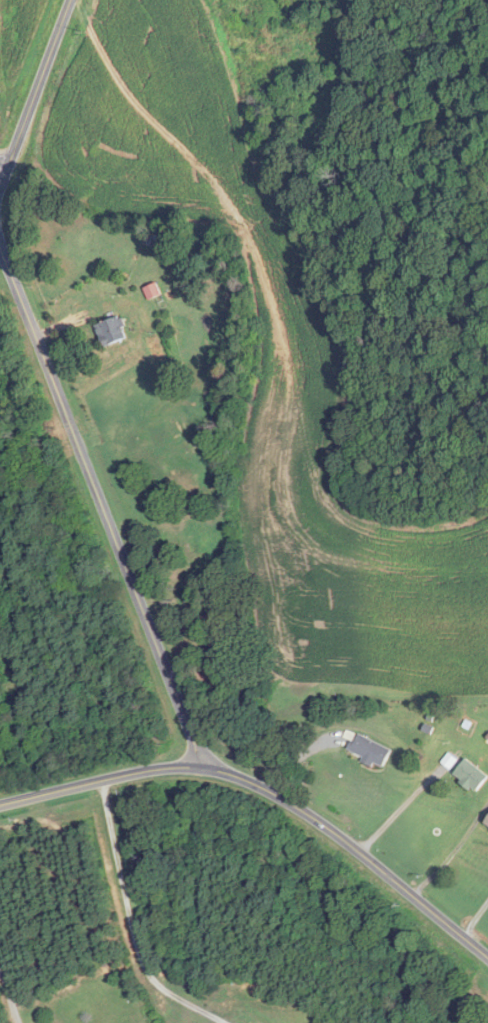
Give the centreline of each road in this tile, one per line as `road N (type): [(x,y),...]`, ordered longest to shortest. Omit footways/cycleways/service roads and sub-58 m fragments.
road 1 (residential): [(487,957),(336,832),(231,774),(143,771),(0,806)]
road 2 (residential): [(166,668),(0,248)]
road 3 (residential): [(0,186),(70,0)]

